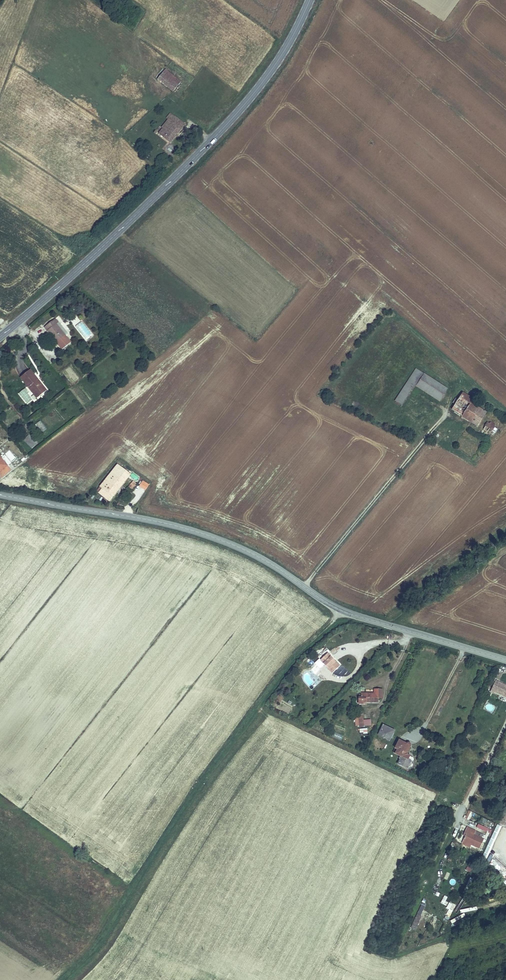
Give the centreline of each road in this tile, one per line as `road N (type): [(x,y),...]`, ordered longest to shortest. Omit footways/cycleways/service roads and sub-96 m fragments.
road 1 (tertiary): [(505,660),(341,610),(208,536),(0,495)]
road 2 (track): [(341,610),(288,660),(101,940),(56,979)]
road 3 (secondary): [(308,0),(279,58),(230,120),(0,337)]
road 4 (track): [(304,587),(438,423)]

